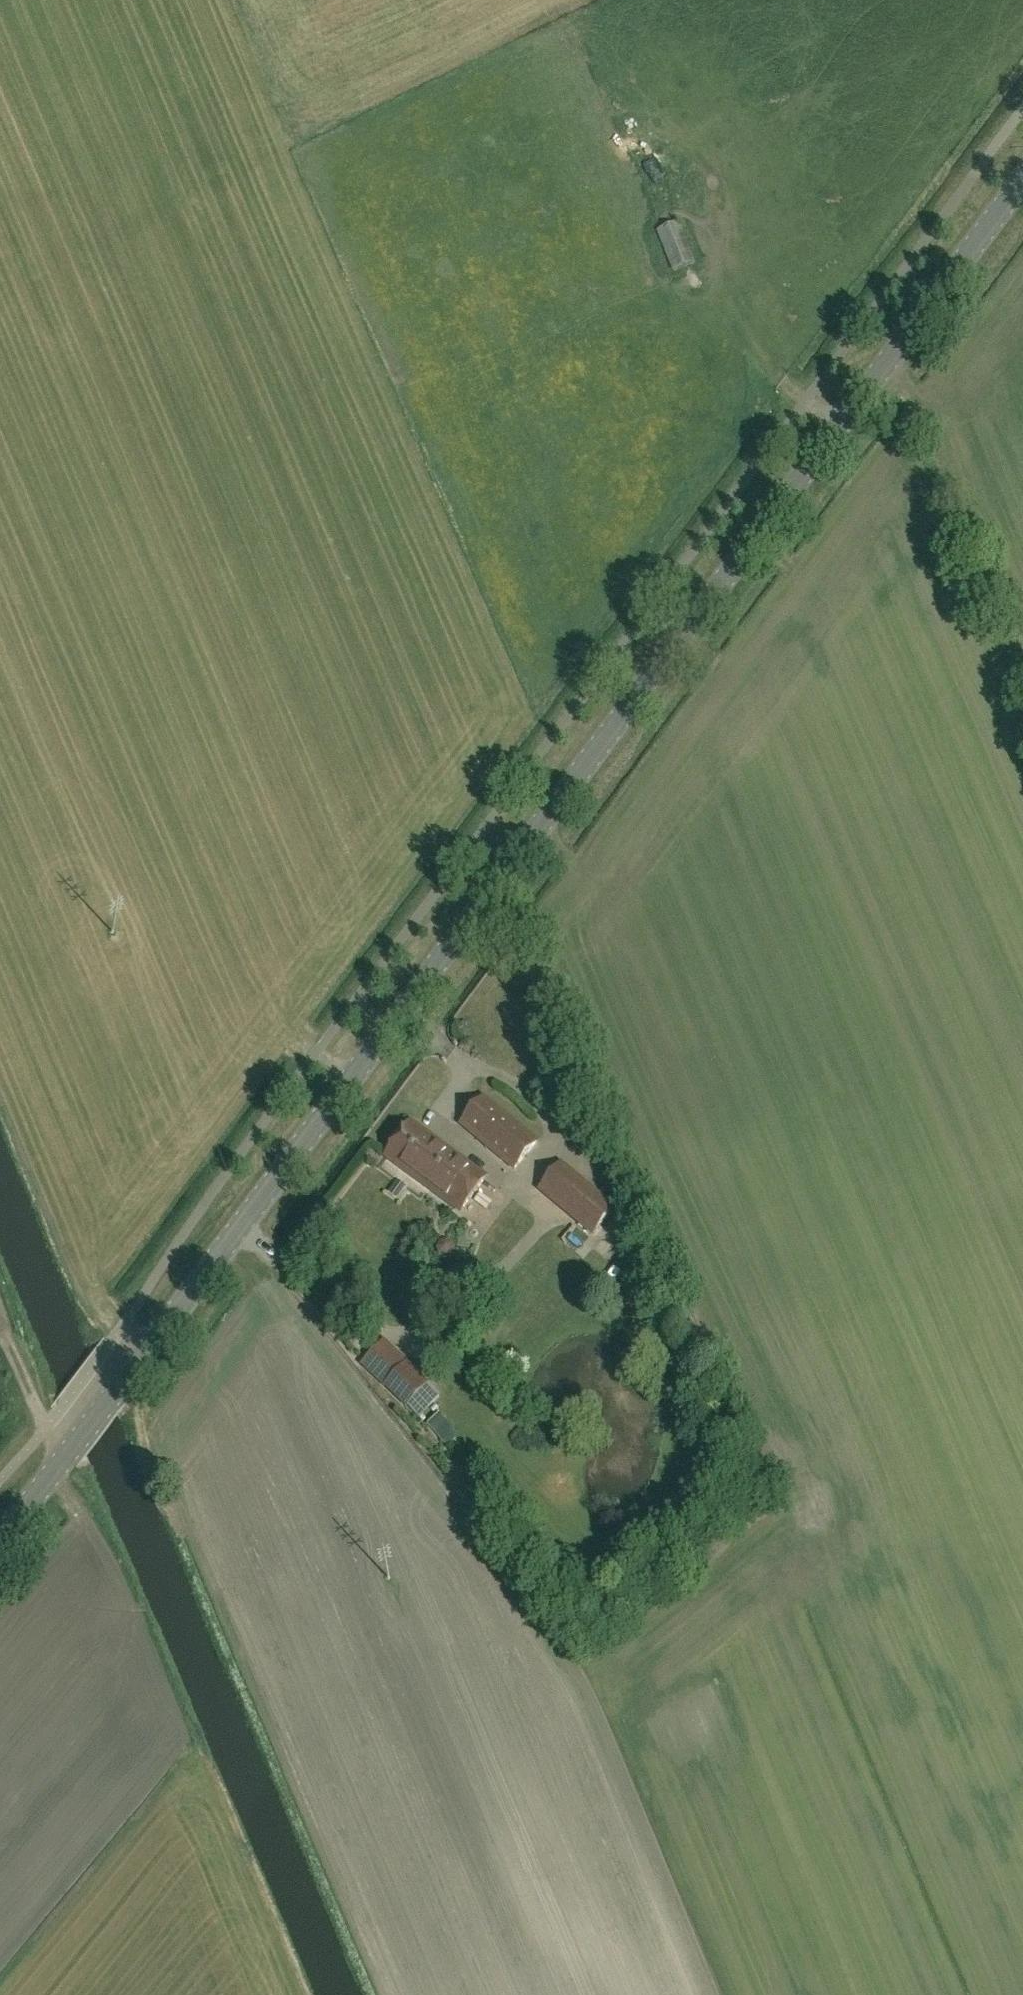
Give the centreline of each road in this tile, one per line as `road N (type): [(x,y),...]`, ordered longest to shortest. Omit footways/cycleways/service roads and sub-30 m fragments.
road 1 (secondary): [(0,1539),(254,1212),(1022,179)]

